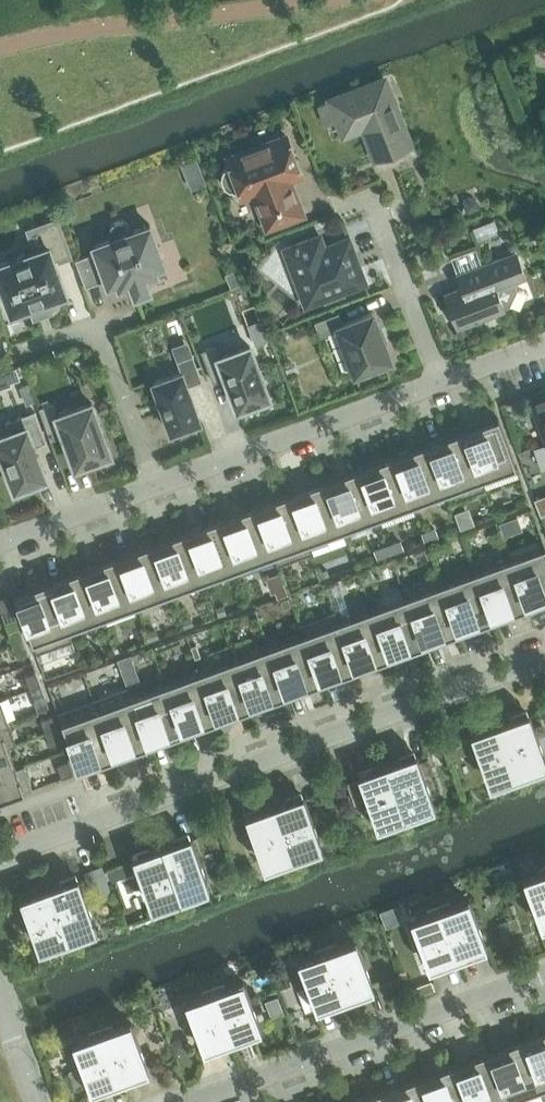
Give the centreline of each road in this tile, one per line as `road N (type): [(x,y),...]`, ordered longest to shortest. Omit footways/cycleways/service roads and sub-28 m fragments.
road 1 (residential): [(0,855),(544,658)]
road 2 (residential): [(193,1101),(544,973)]
road 3 (residential): [(155,487),(442,381)]
road 4 (residential): [(19,344),(96,320),(155,487)]
road 5 (residential): [(370,186),(442,381)]
road 6 (residential): [(0,542),(155,487)]

